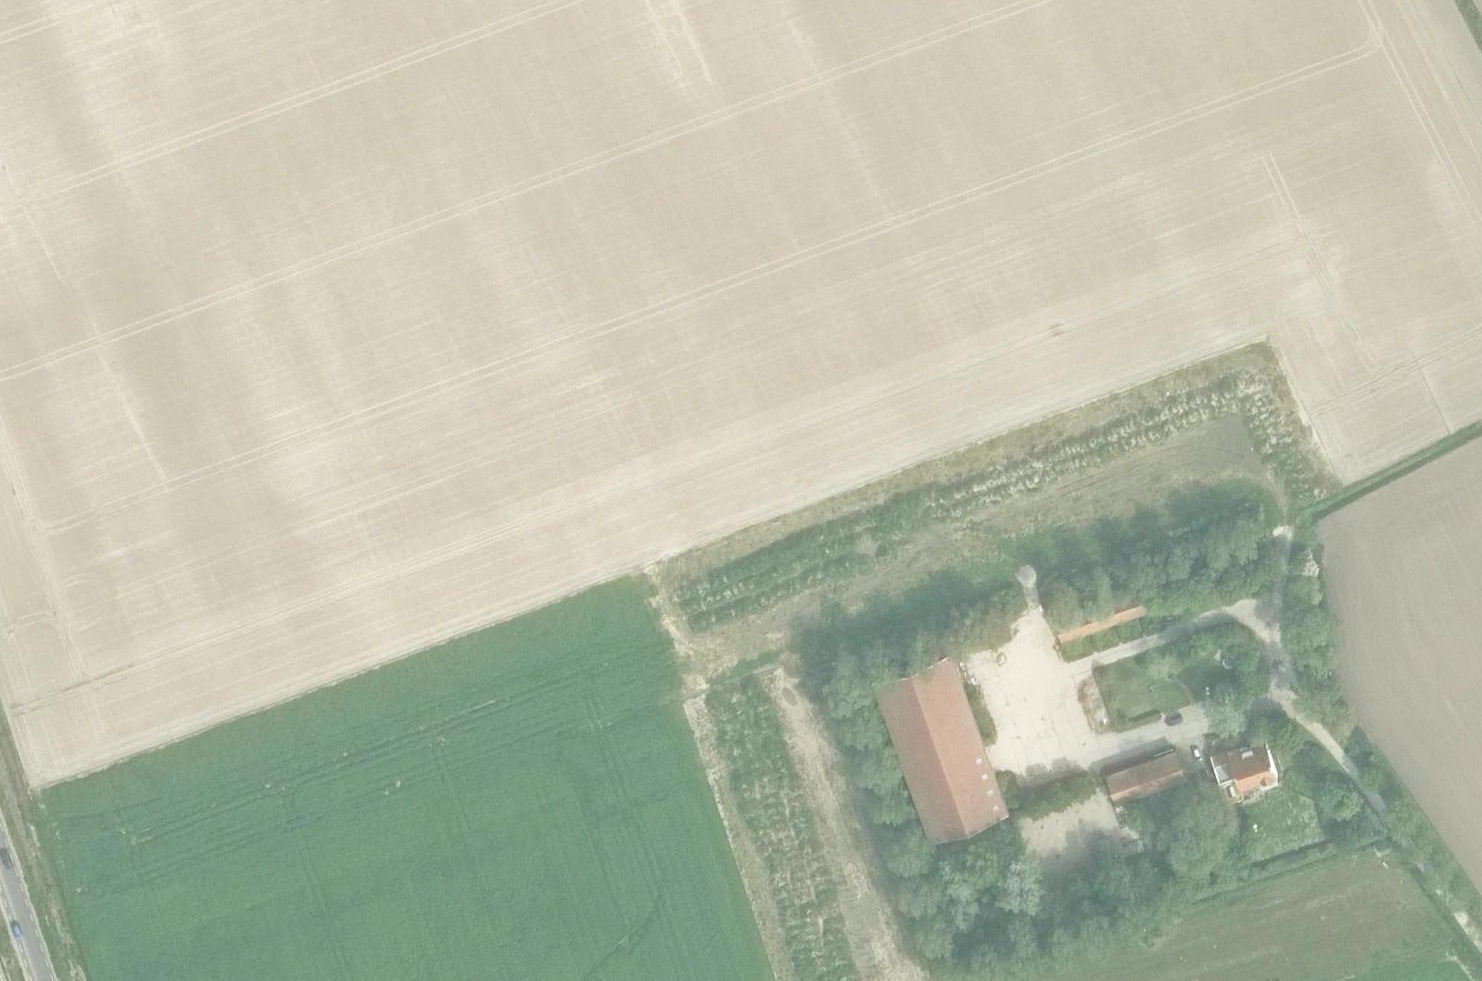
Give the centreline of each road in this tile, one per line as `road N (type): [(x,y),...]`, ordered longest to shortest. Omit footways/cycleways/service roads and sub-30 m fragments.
road 1 (secondary): [(0,855),(42,980)]

